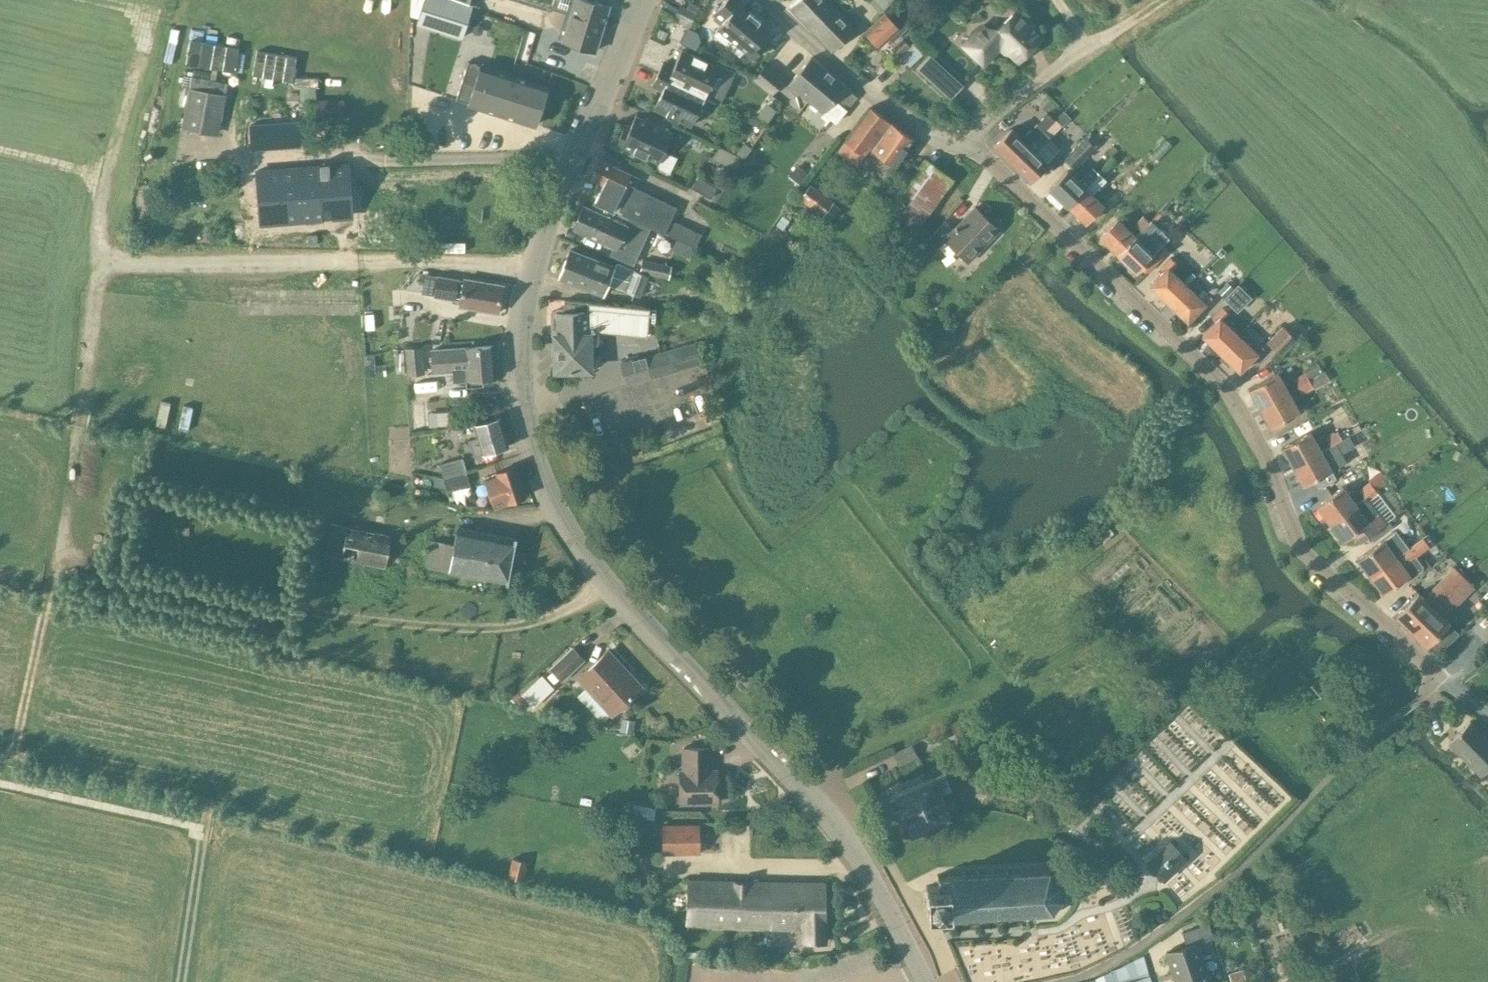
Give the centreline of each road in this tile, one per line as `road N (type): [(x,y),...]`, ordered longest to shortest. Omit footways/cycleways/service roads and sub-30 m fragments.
road 1 (tertiary): [(932,981),(859,850),(603,577),(539,470),(523,395),(533,267),(650,0)]
road 2 (residential): [(1440,673),(1302,550),(1265,452),(1223,383),(965,149)]
road 3 (track): [(11,818),(57,593),(104,256)]
road 4 (track): [(104,256),(533,267)]
road 5 (track): [(242,594),(371,624),(498,625),(549,616),(603,577)]
road 6 (track): [(832,770),(1064,606),(1092,630)]
road 7 (track): [(104,256),(124,115),(164,0)]
road 8 (residential): [(965,149),(924,136),(828,62),(766,0)]
road 9 (residential): [(1060,0),(1082,49),(965,149)]

